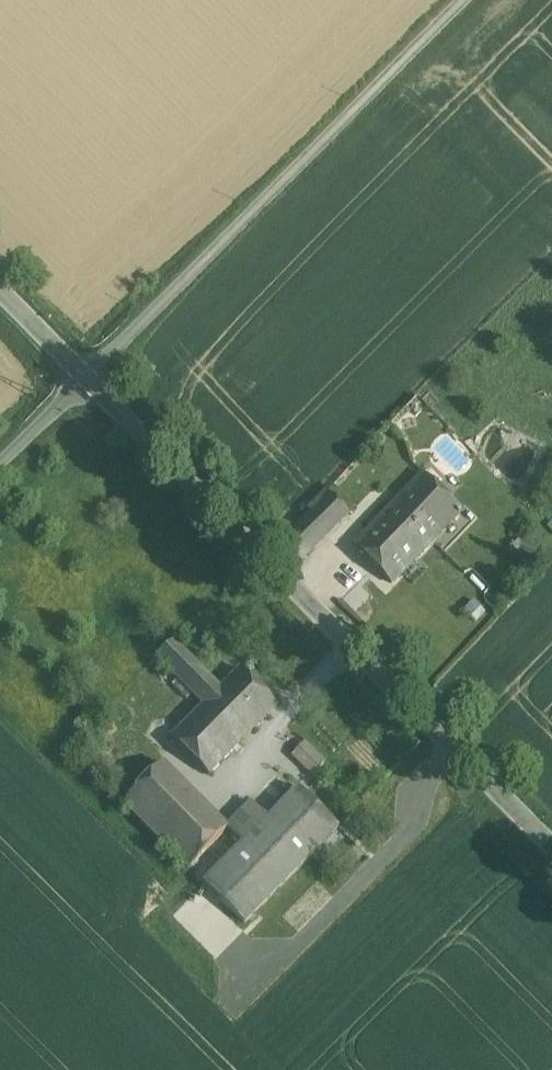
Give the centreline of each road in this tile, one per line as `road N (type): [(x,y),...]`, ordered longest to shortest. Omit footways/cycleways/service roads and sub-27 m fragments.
road 1 (tertiary): [(0,284),(551,843)]
road 2 (track): [(0,465),(464,0)]

